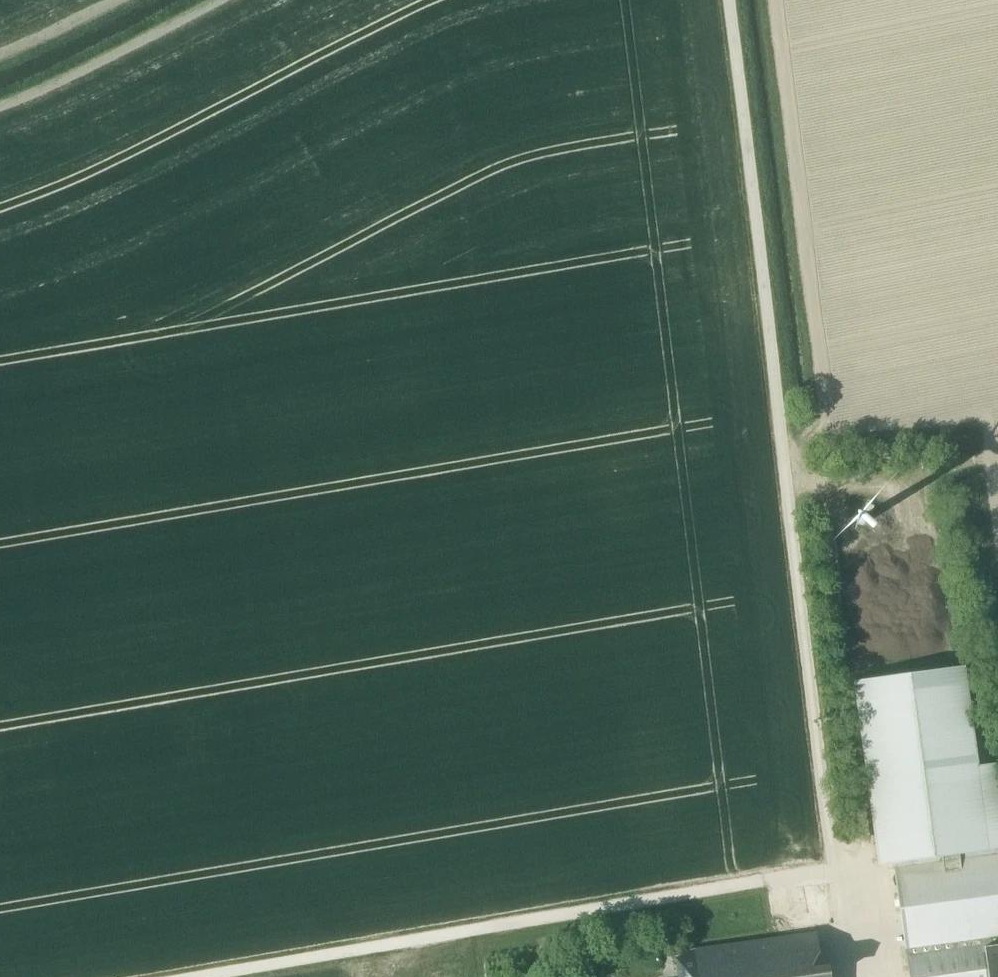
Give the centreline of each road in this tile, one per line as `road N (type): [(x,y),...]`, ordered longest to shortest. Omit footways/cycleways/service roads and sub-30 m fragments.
road 1 (track): [(835,870),(196,976)]
road 2 (track): [(787,486),(868,481),(968,460)]

